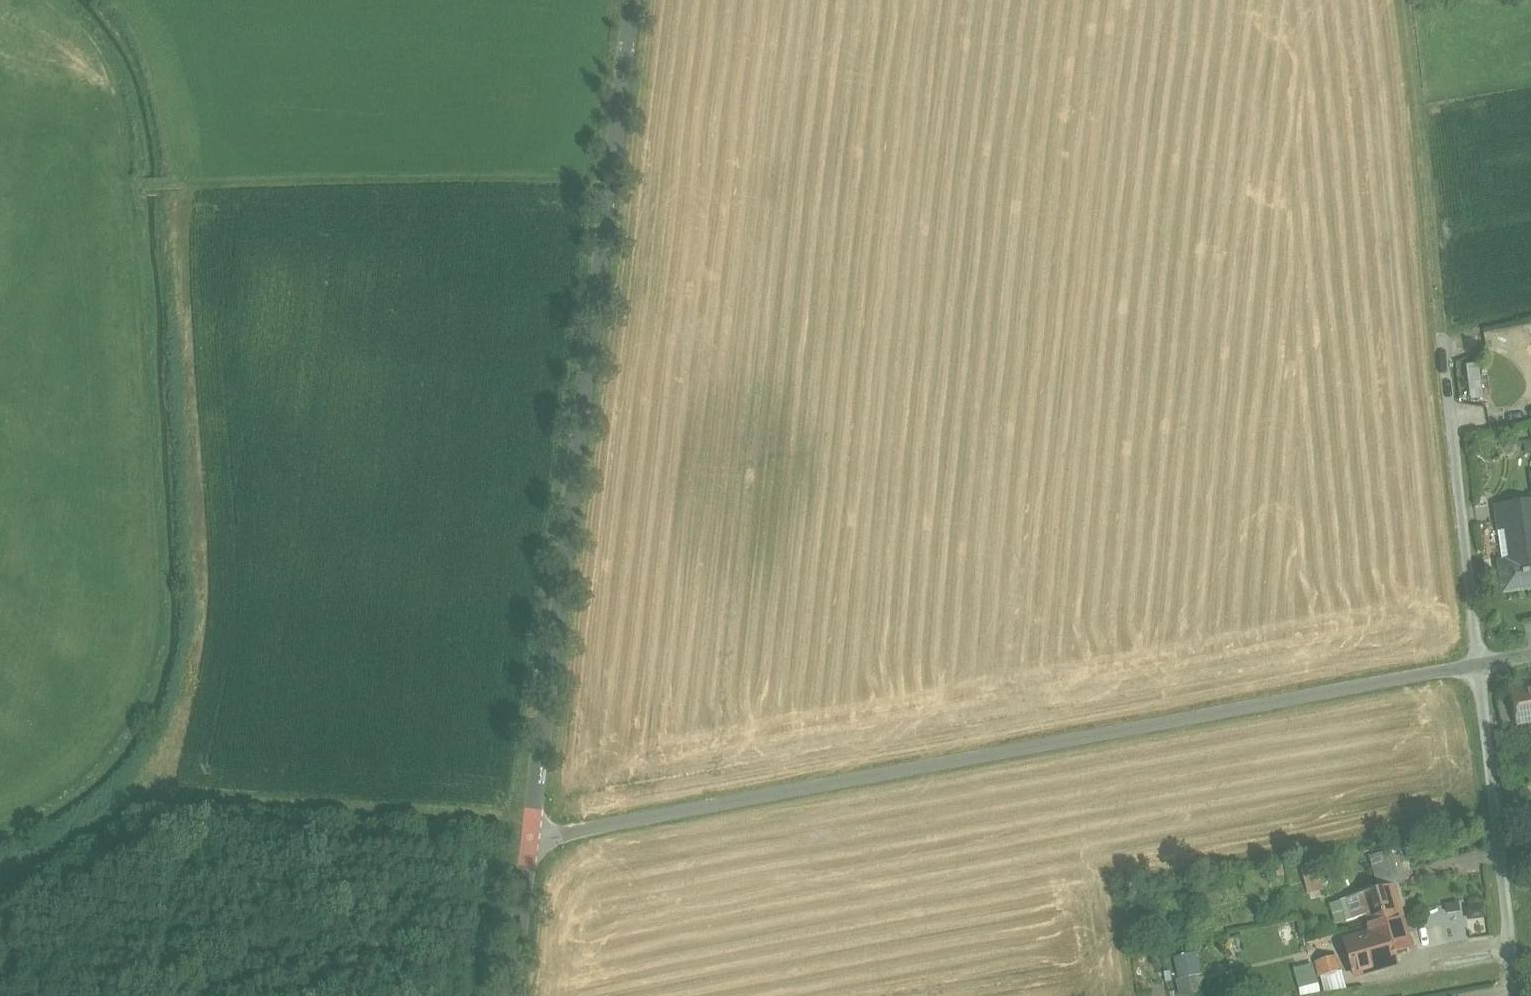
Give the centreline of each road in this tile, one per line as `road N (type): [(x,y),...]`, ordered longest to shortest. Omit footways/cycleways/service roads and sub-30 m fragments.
road 1 (residential): [(531,835),(1482,657)]
road 2 (unclassified): [(633,0),(531,835)]
road 3 (residential): [(1530,989),(1482,657)]
road 4 (track): [(1446,332),(1404,0)]
road 5 (residential): [(1482,657),(1446,332)]
road 6 (unclassified): [(531,835),(511,995)]

